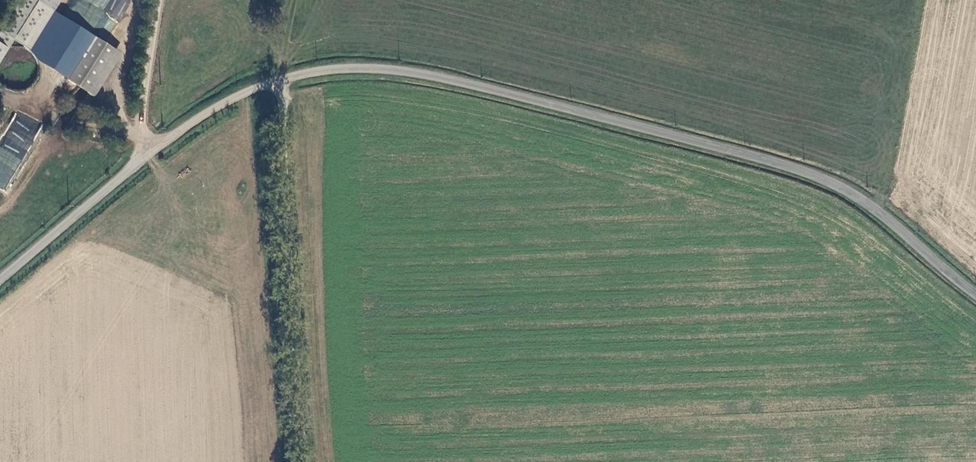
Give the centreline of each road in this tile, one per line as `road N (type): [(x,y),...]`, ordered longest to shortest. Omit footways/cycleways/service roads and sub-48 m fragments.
road 1 (tertiary): [(0,280),(200,117),(280,81),(358,68),(446,79),(809,174),(879,212),(975,294)]
road 2 (track): [(280,81),(300,461)]

